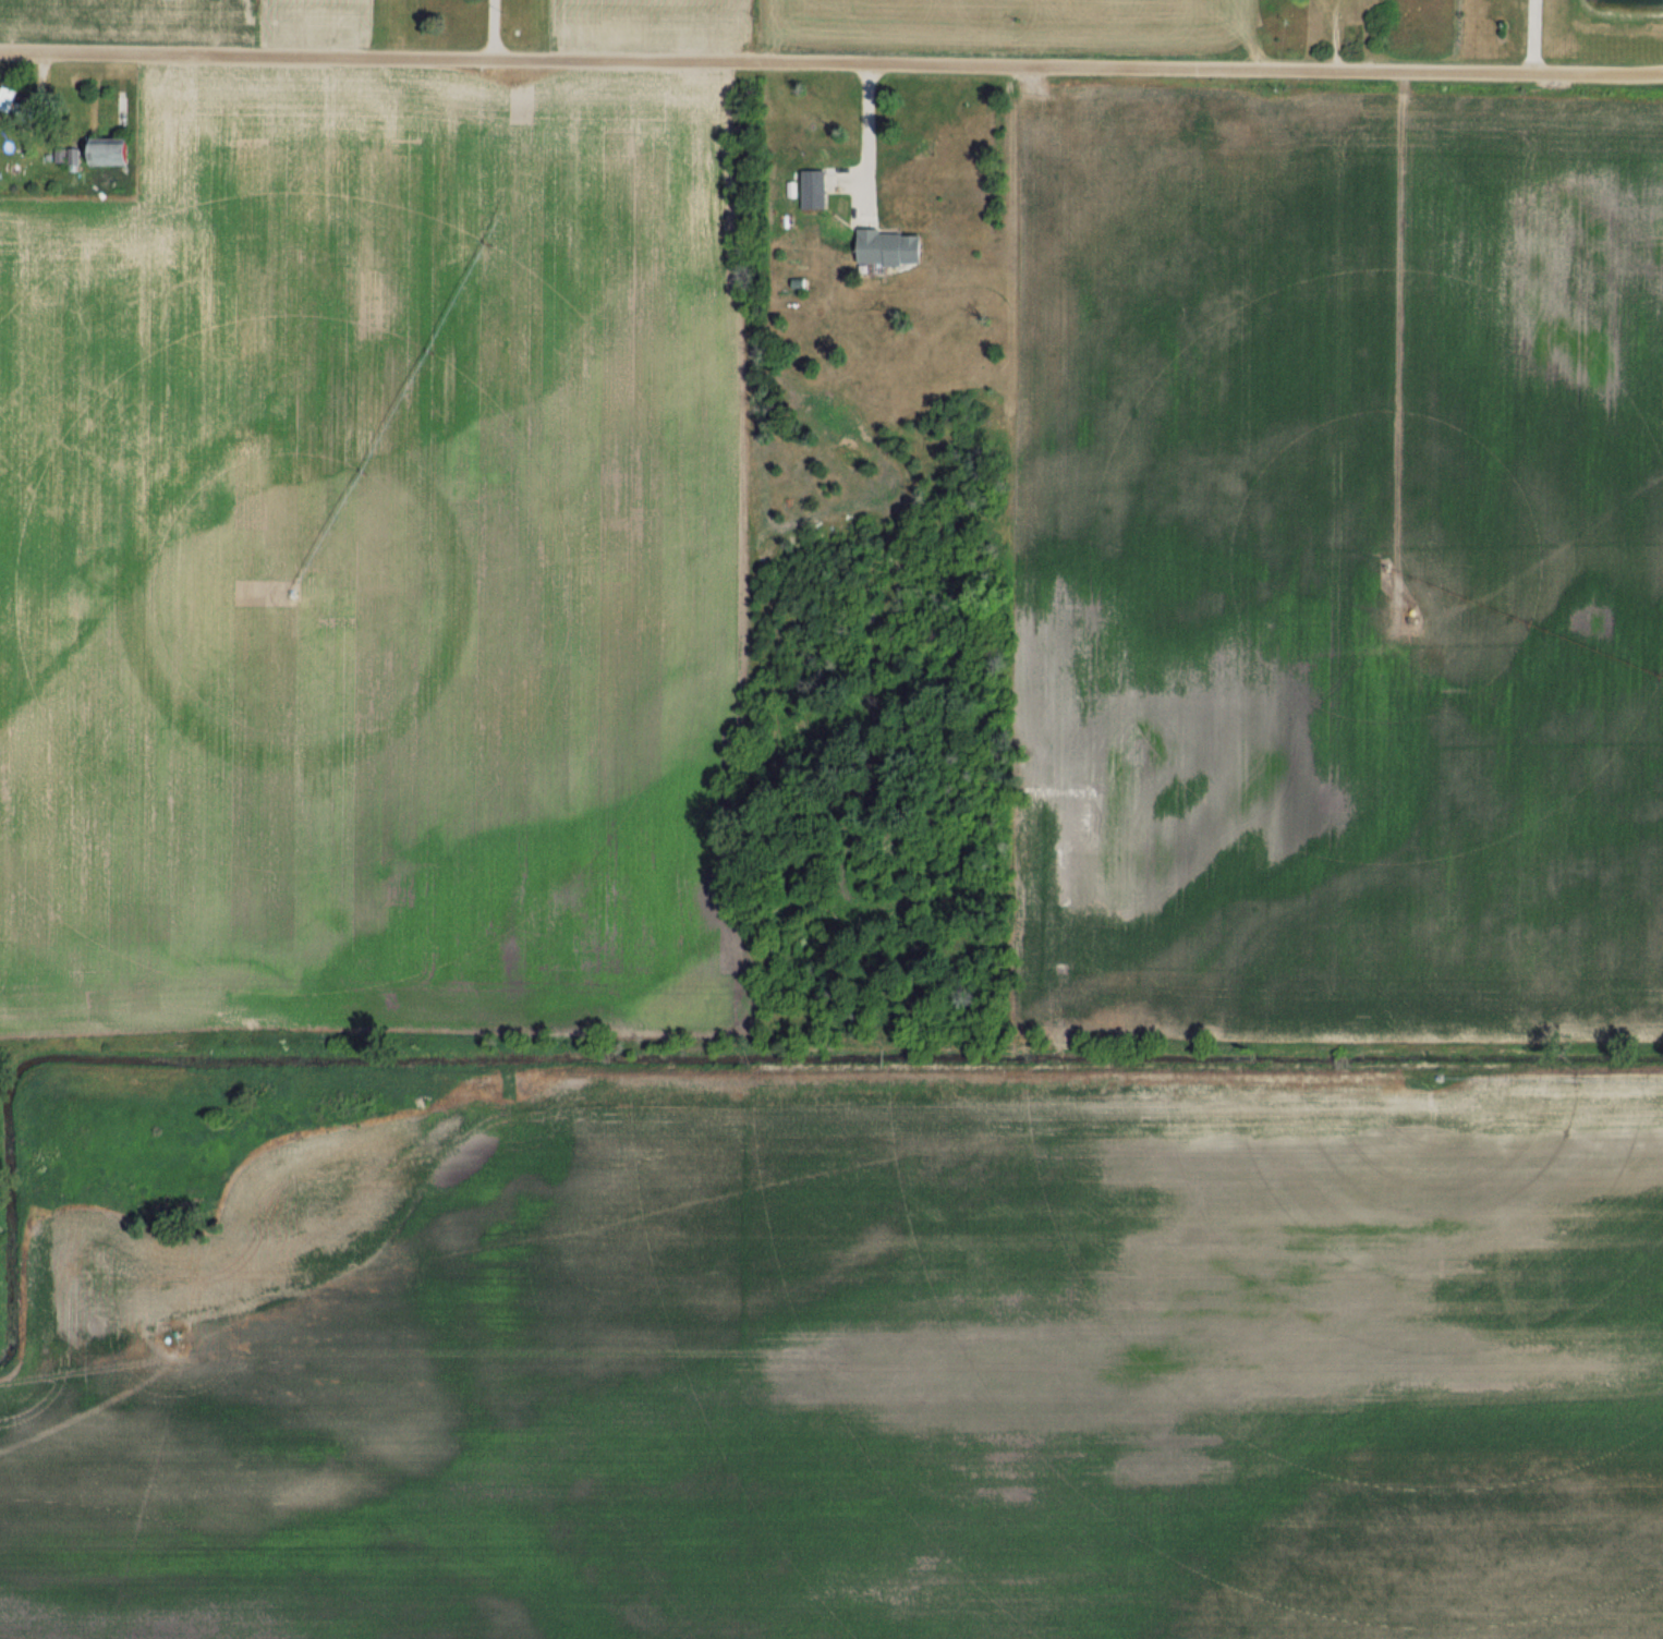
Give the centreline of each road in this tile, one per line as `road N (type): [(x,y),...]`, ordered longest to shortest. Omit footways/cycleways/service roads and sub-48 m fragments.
road 1 (residential): [(1662,72),(0,51)]

